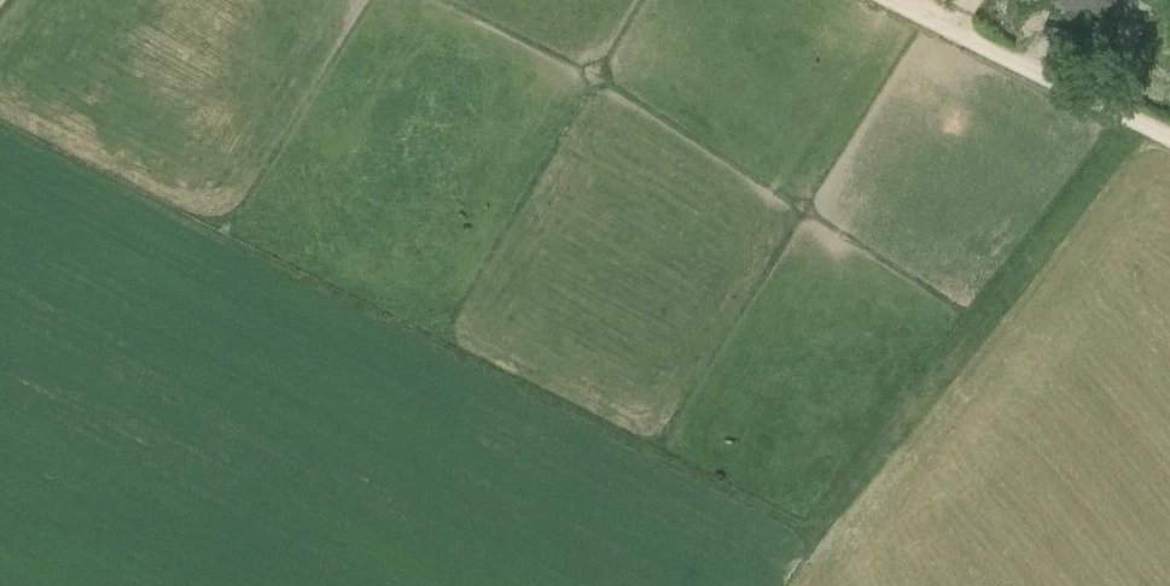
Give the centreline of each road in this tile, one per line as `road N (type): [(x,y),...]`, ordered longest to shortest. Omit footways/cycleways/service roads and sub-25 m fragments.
road 1 (track): [(1169,136),(898,0)]

